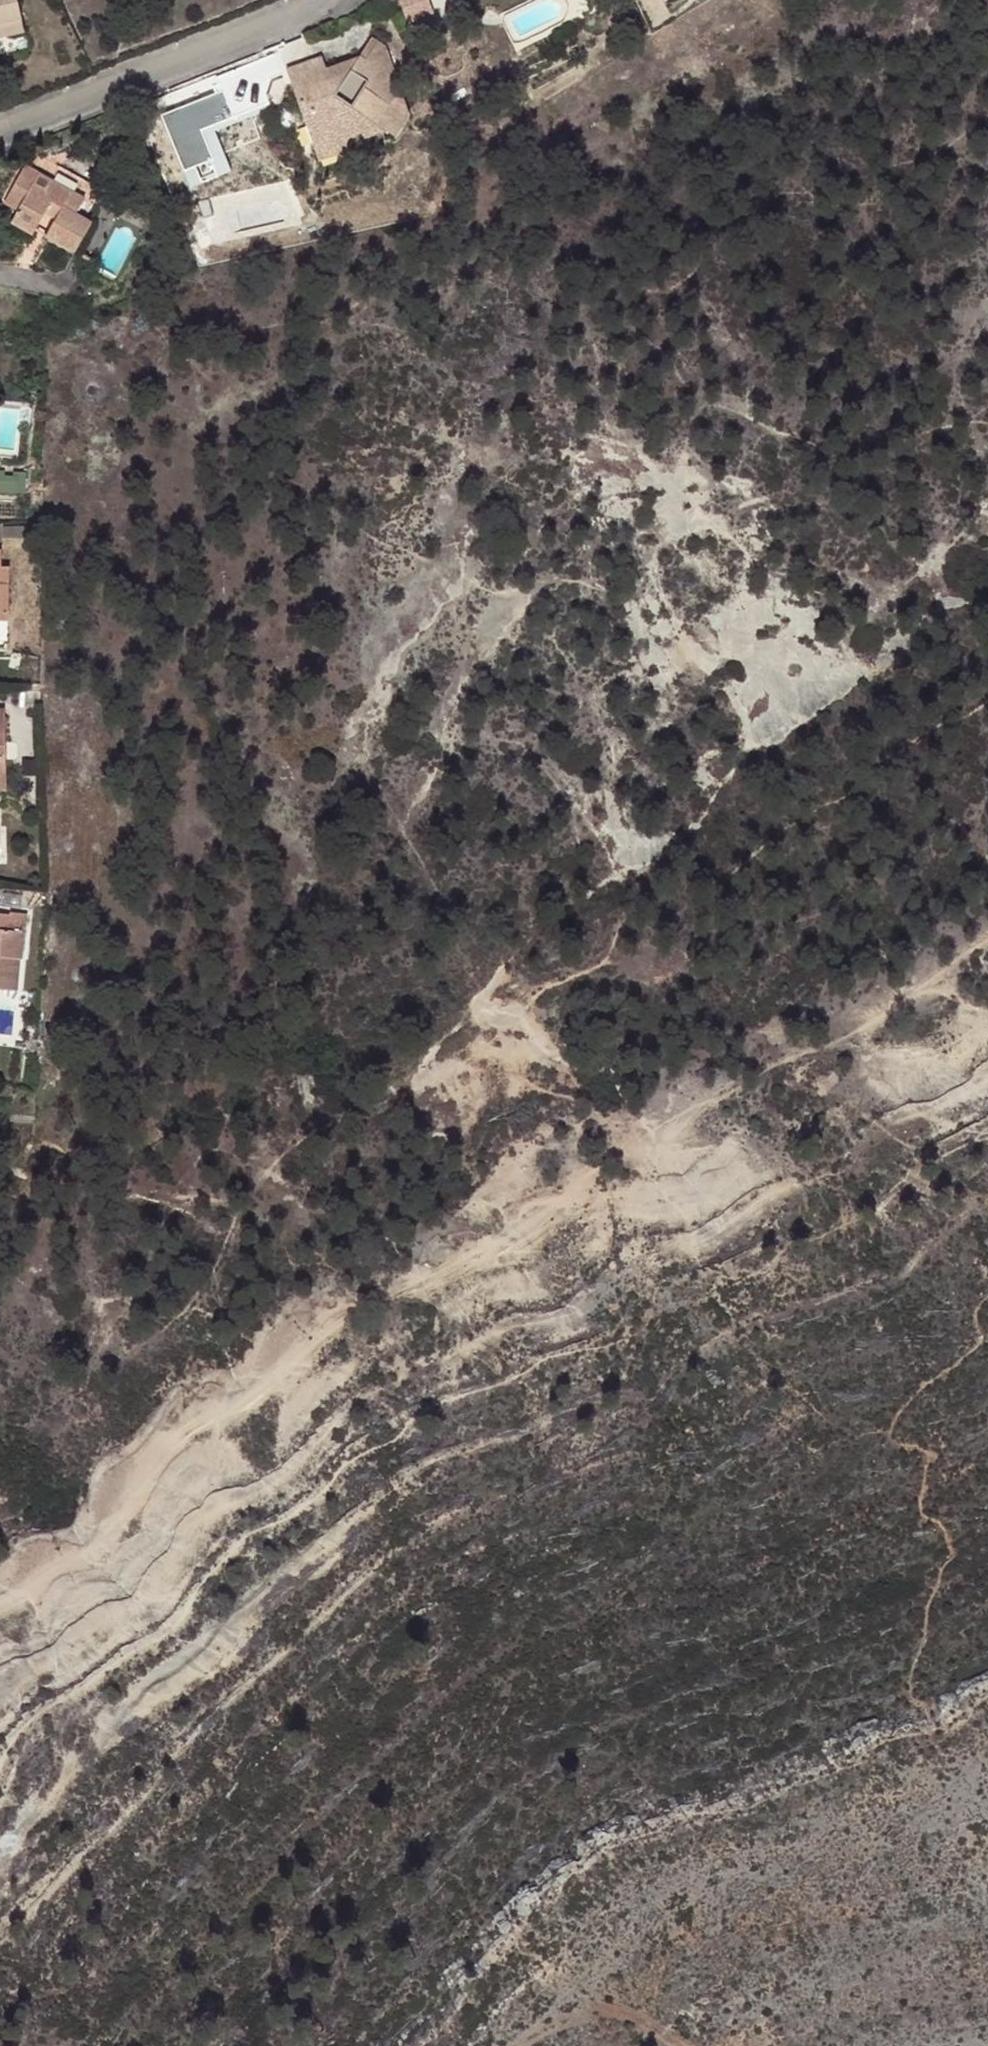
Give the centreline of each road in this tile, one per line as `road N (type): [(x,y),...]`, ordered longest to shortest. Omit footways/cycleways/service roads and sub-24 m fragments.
road 1 (residential): [(0,127),(312,0)]
road 2 (track): [(684,2045),(648,2021),(601,2013),(546,2026),(517,2045)]

